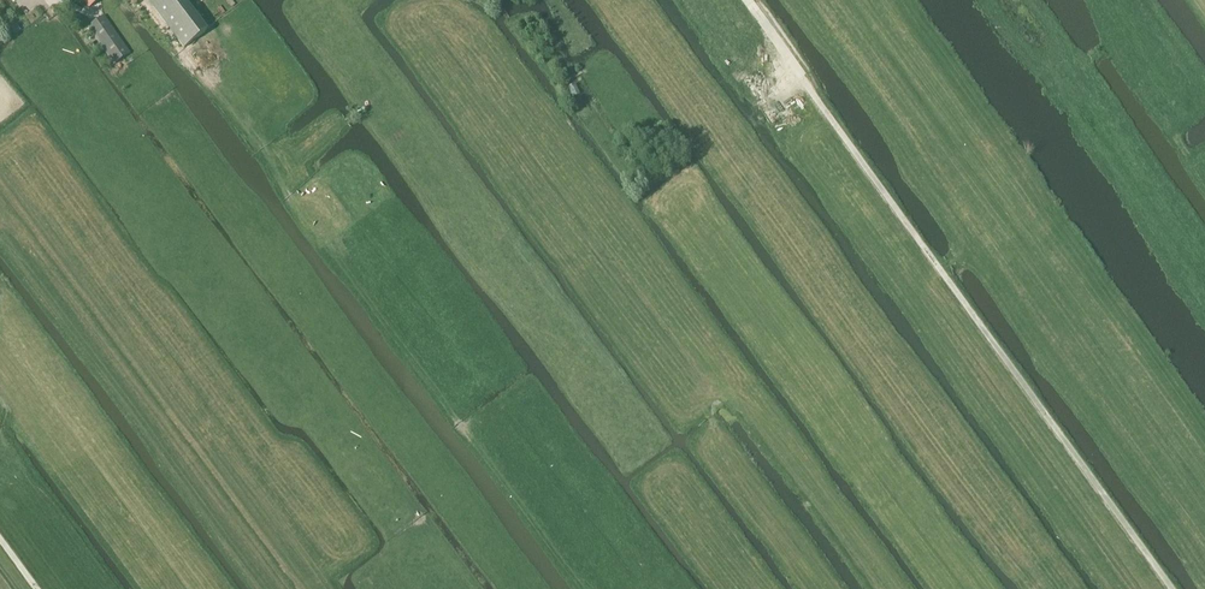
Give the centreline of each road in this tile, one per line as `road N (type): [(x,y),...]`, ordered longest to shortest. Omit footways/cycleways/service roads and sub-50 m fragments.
road 1 (track): [(1171,588),(800,76)]

